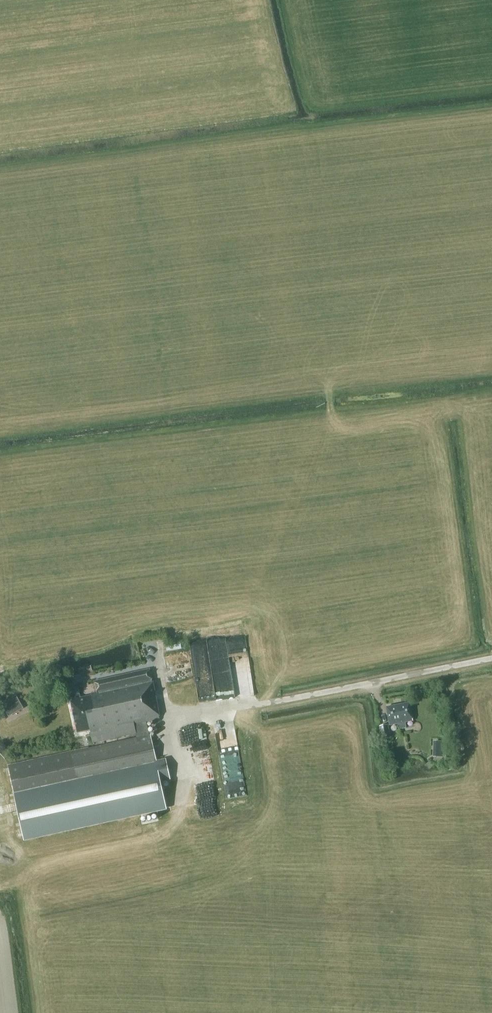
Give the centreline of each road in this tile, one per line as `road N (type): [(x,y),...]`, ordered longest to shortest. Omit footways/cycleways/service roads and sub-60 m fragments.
road 1 (unclassified): [(263,704),(491,658)]

